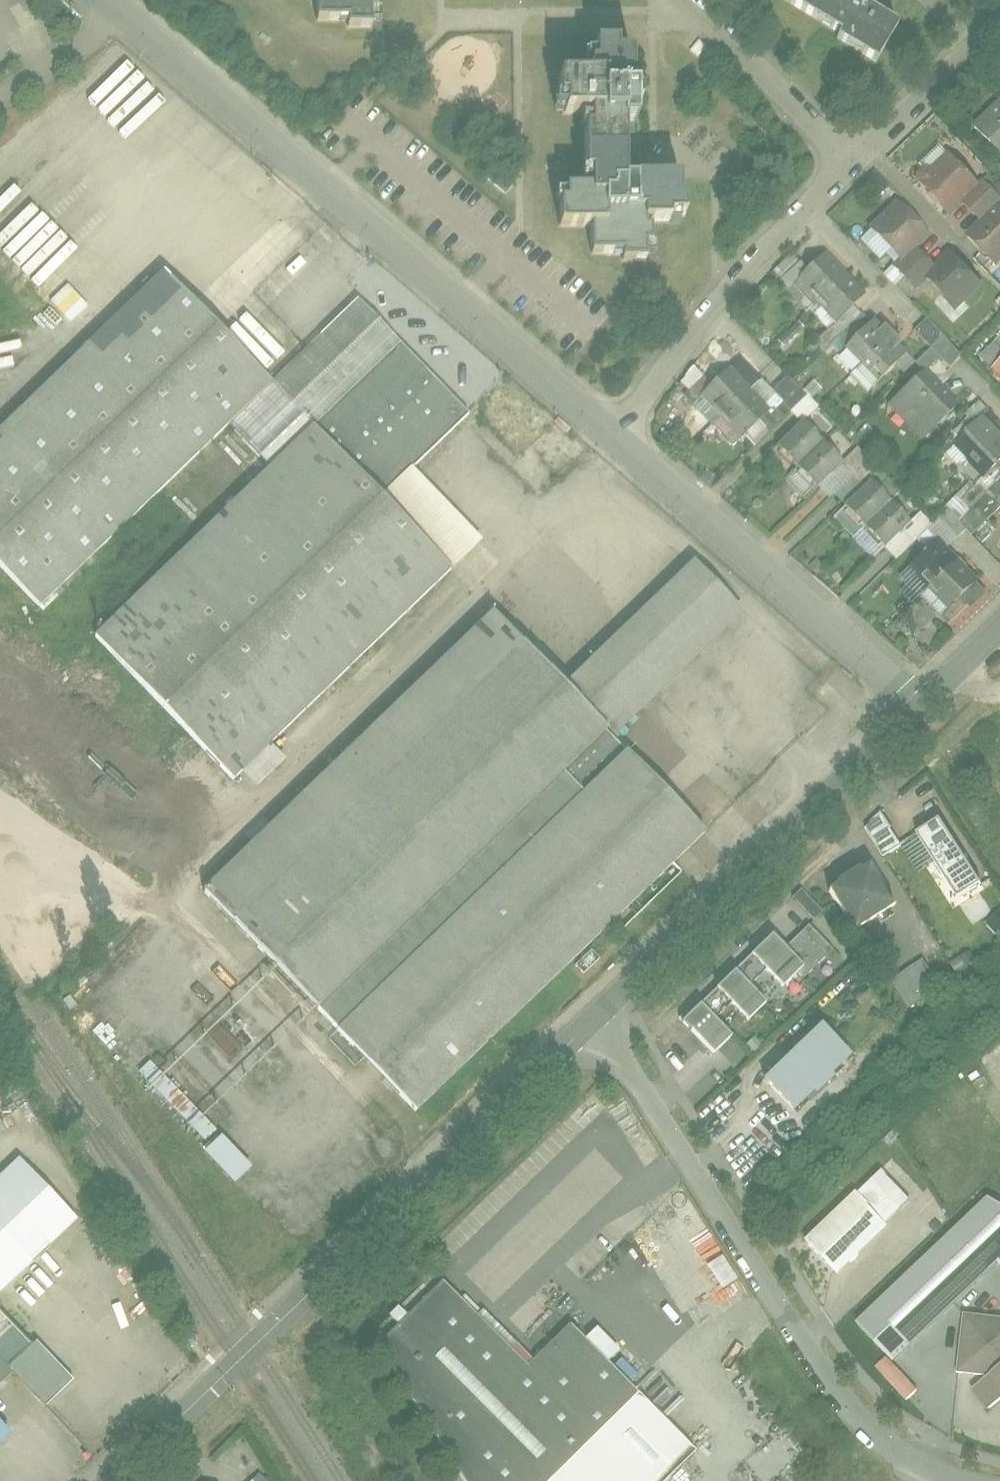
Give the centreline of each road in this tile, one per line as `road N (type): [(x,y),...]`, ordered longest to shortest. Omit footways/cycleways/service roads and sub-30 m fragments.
road 1 (residential): [(111,0),(617,435)]
road 2 (residential): [(588,1024),(104,1480)]
road 3 (residential): [(959,1480),(885,1442),(842,1394),(658,1112),(588,1024)]
road 4 (residential): [(920,700),(588,1024)]
road 5 (residential): [(617,435),(920,700)]
road 6 (residential): [(617,435),(849,165)]
road 7 (residential): [(849,165),(673,0)]
road 8 (residential): [(849,165),(999,24)]

